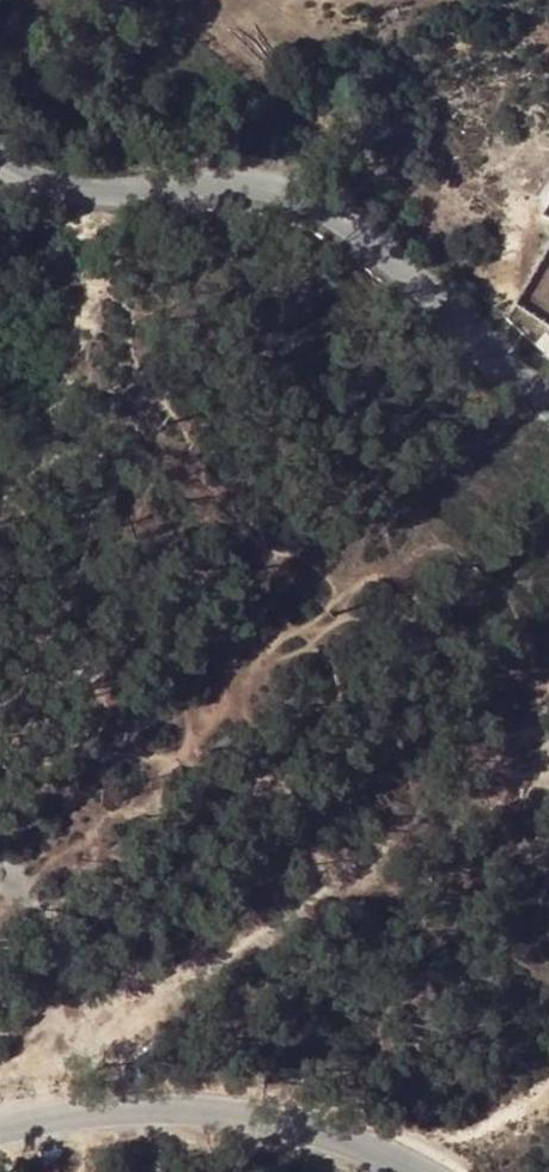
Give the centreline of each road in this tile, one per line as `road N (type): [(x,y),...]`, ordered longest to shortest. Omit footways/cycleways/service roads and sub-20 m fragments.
road 1 (tertiary): [(0,163),(94,191),(265,186),(307,194),(387,250),(548,411)]
road 2 (tertiary): [(405,1171),(368,1151),(230,1113),(81,1113),(0,1130)]

